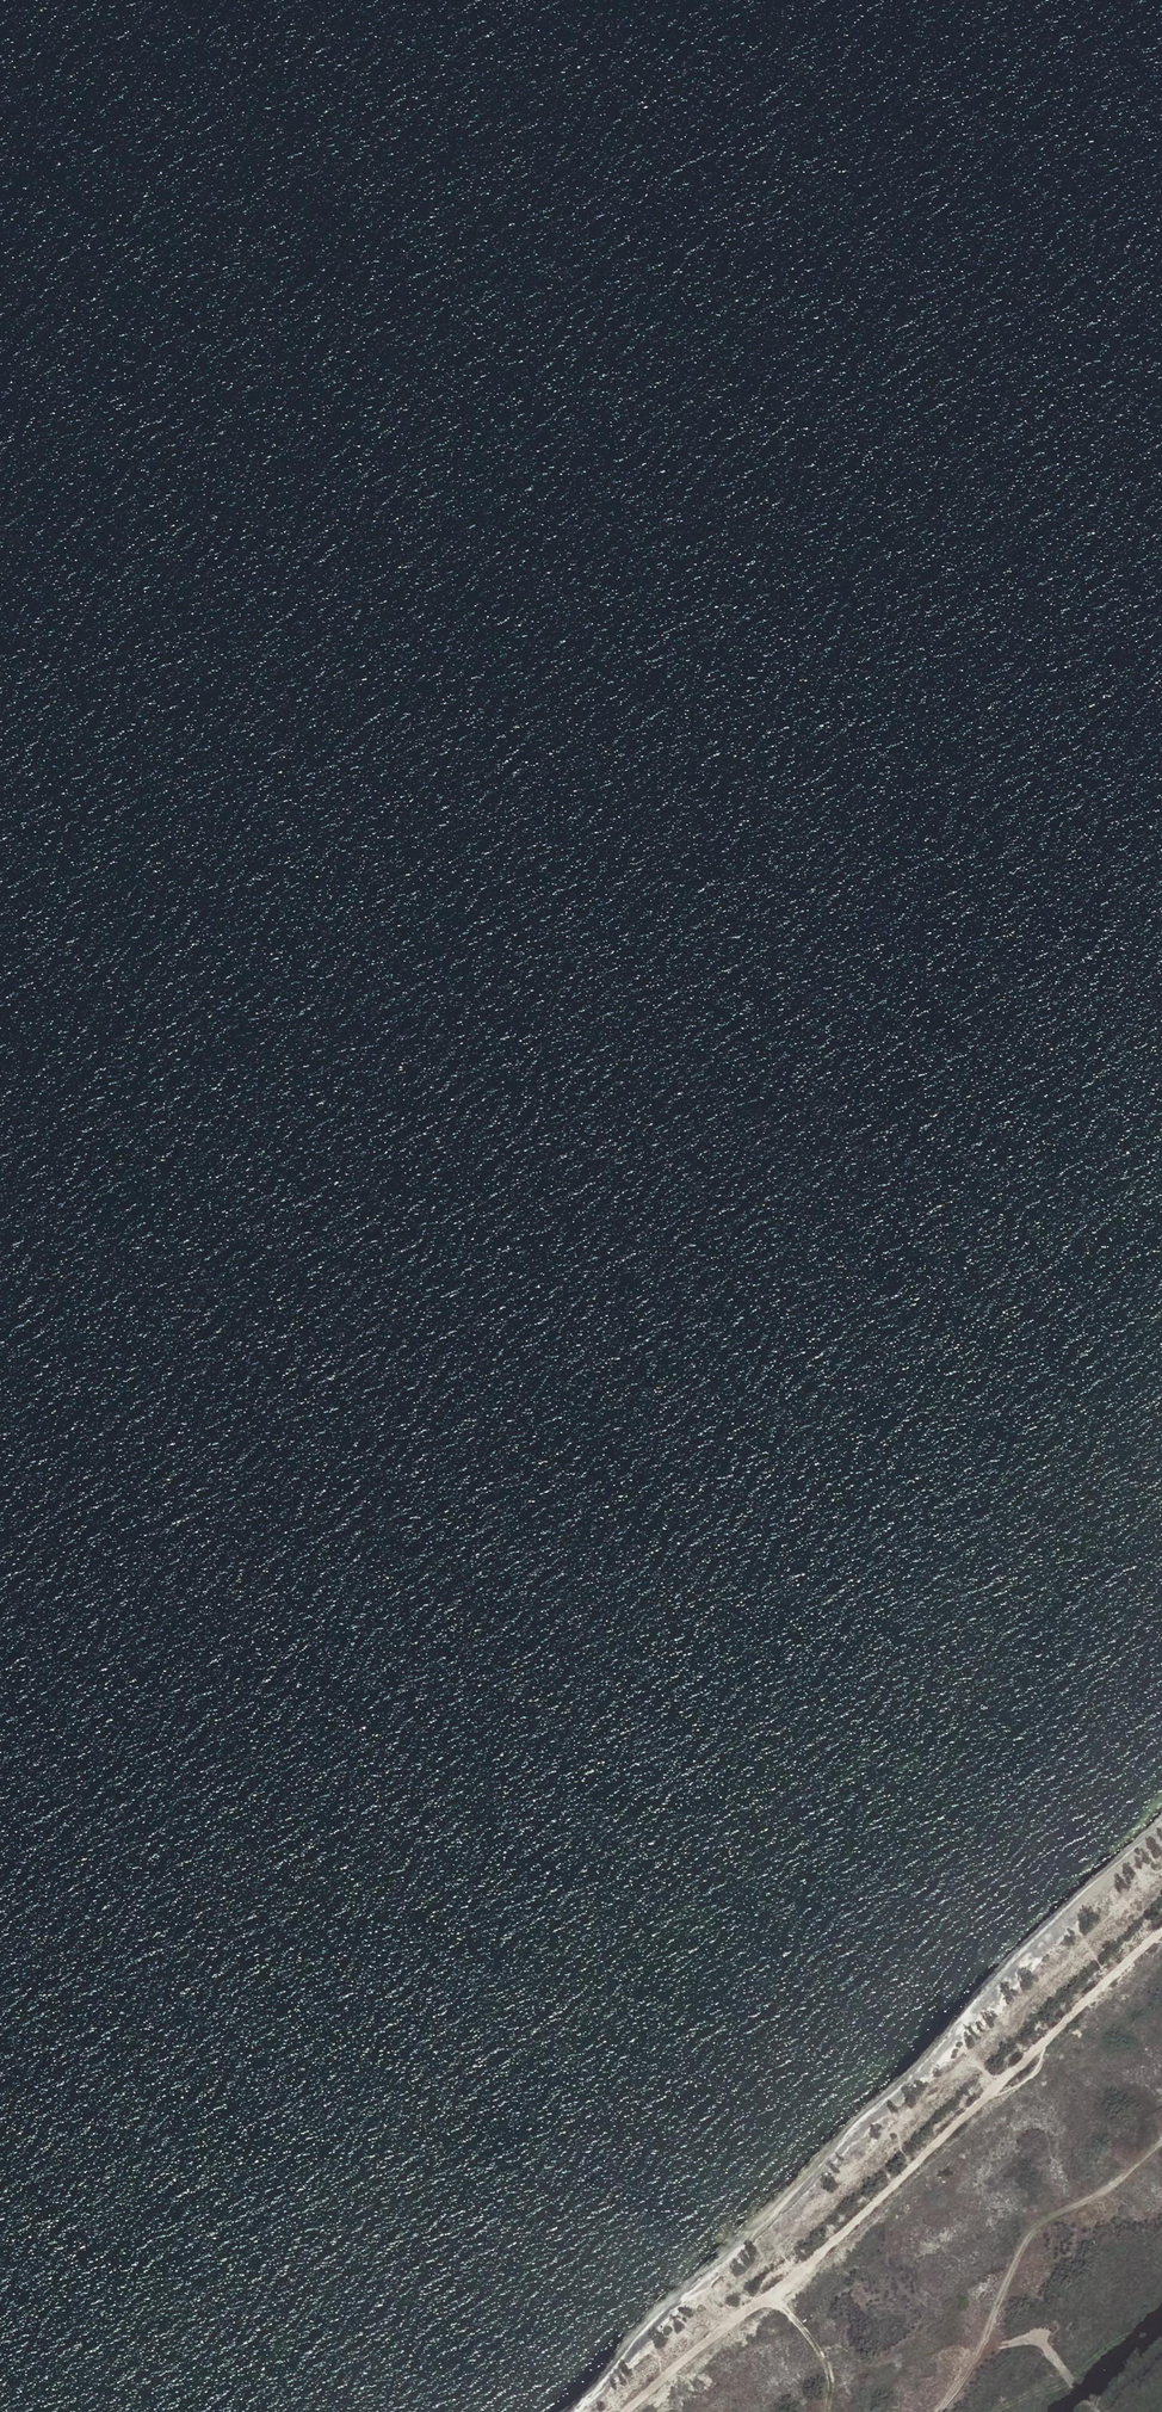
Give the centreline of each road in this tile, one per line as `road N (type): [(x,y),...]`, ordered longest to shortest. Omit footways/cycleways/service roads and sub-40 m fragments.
road 1 (track): [(627,2411),(795,2278),(1161,1931)]
road 2 (track): [(940,2411),(980,2350),(1033,2232),(1105,2193),(1161,2142)]
road 3 (track): [(769,2298),(828,2364),(827,2411)]

